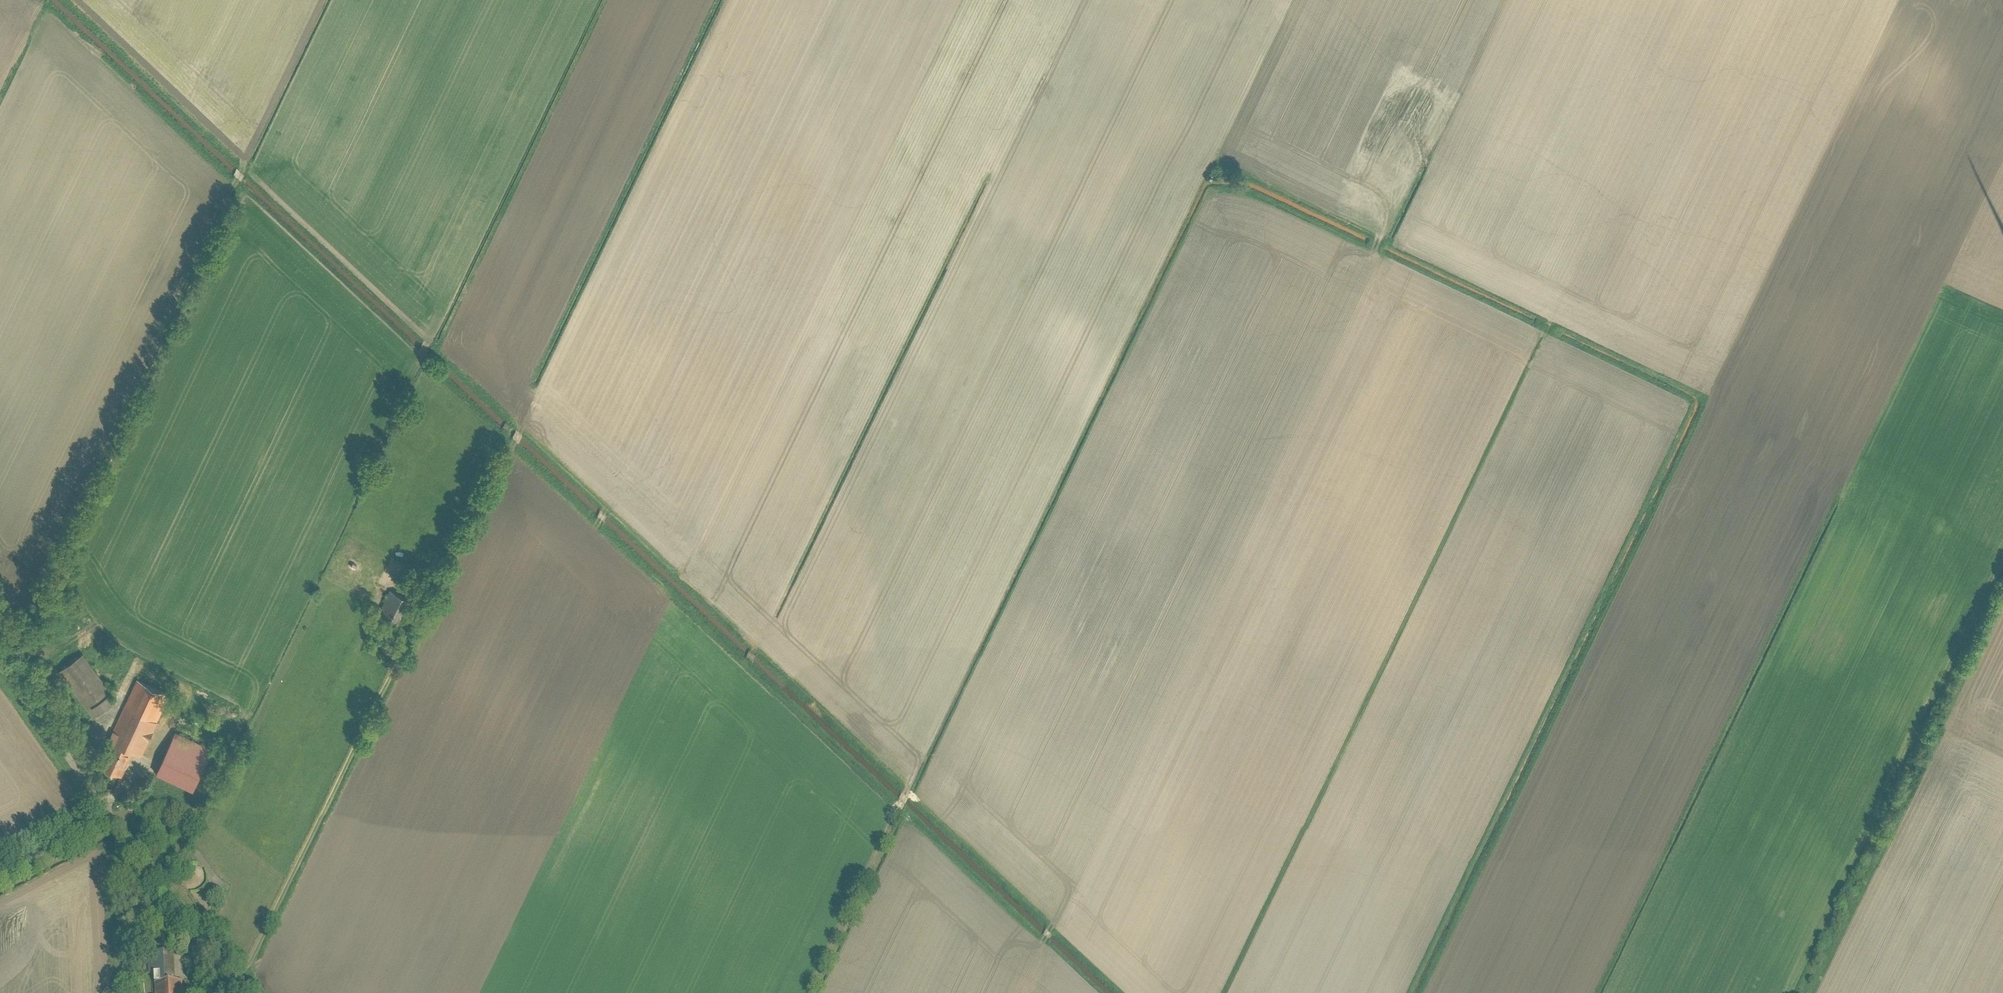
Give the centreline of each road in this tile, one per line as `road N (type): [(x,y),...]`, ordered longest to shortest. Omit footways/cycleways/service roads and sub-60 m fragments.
road 1 (track): [(237,991),(507,440)]
road 2 (track): [(0,625),(232,170)]
road 3 (unclassified): [(239,992),(113,820)]
road 4 (unclassified): [(113,820),(0,665)]
road 5 (track): [(124,836),(132,992)]
road 6 (unclassified): [(0,879),(113,820)]

